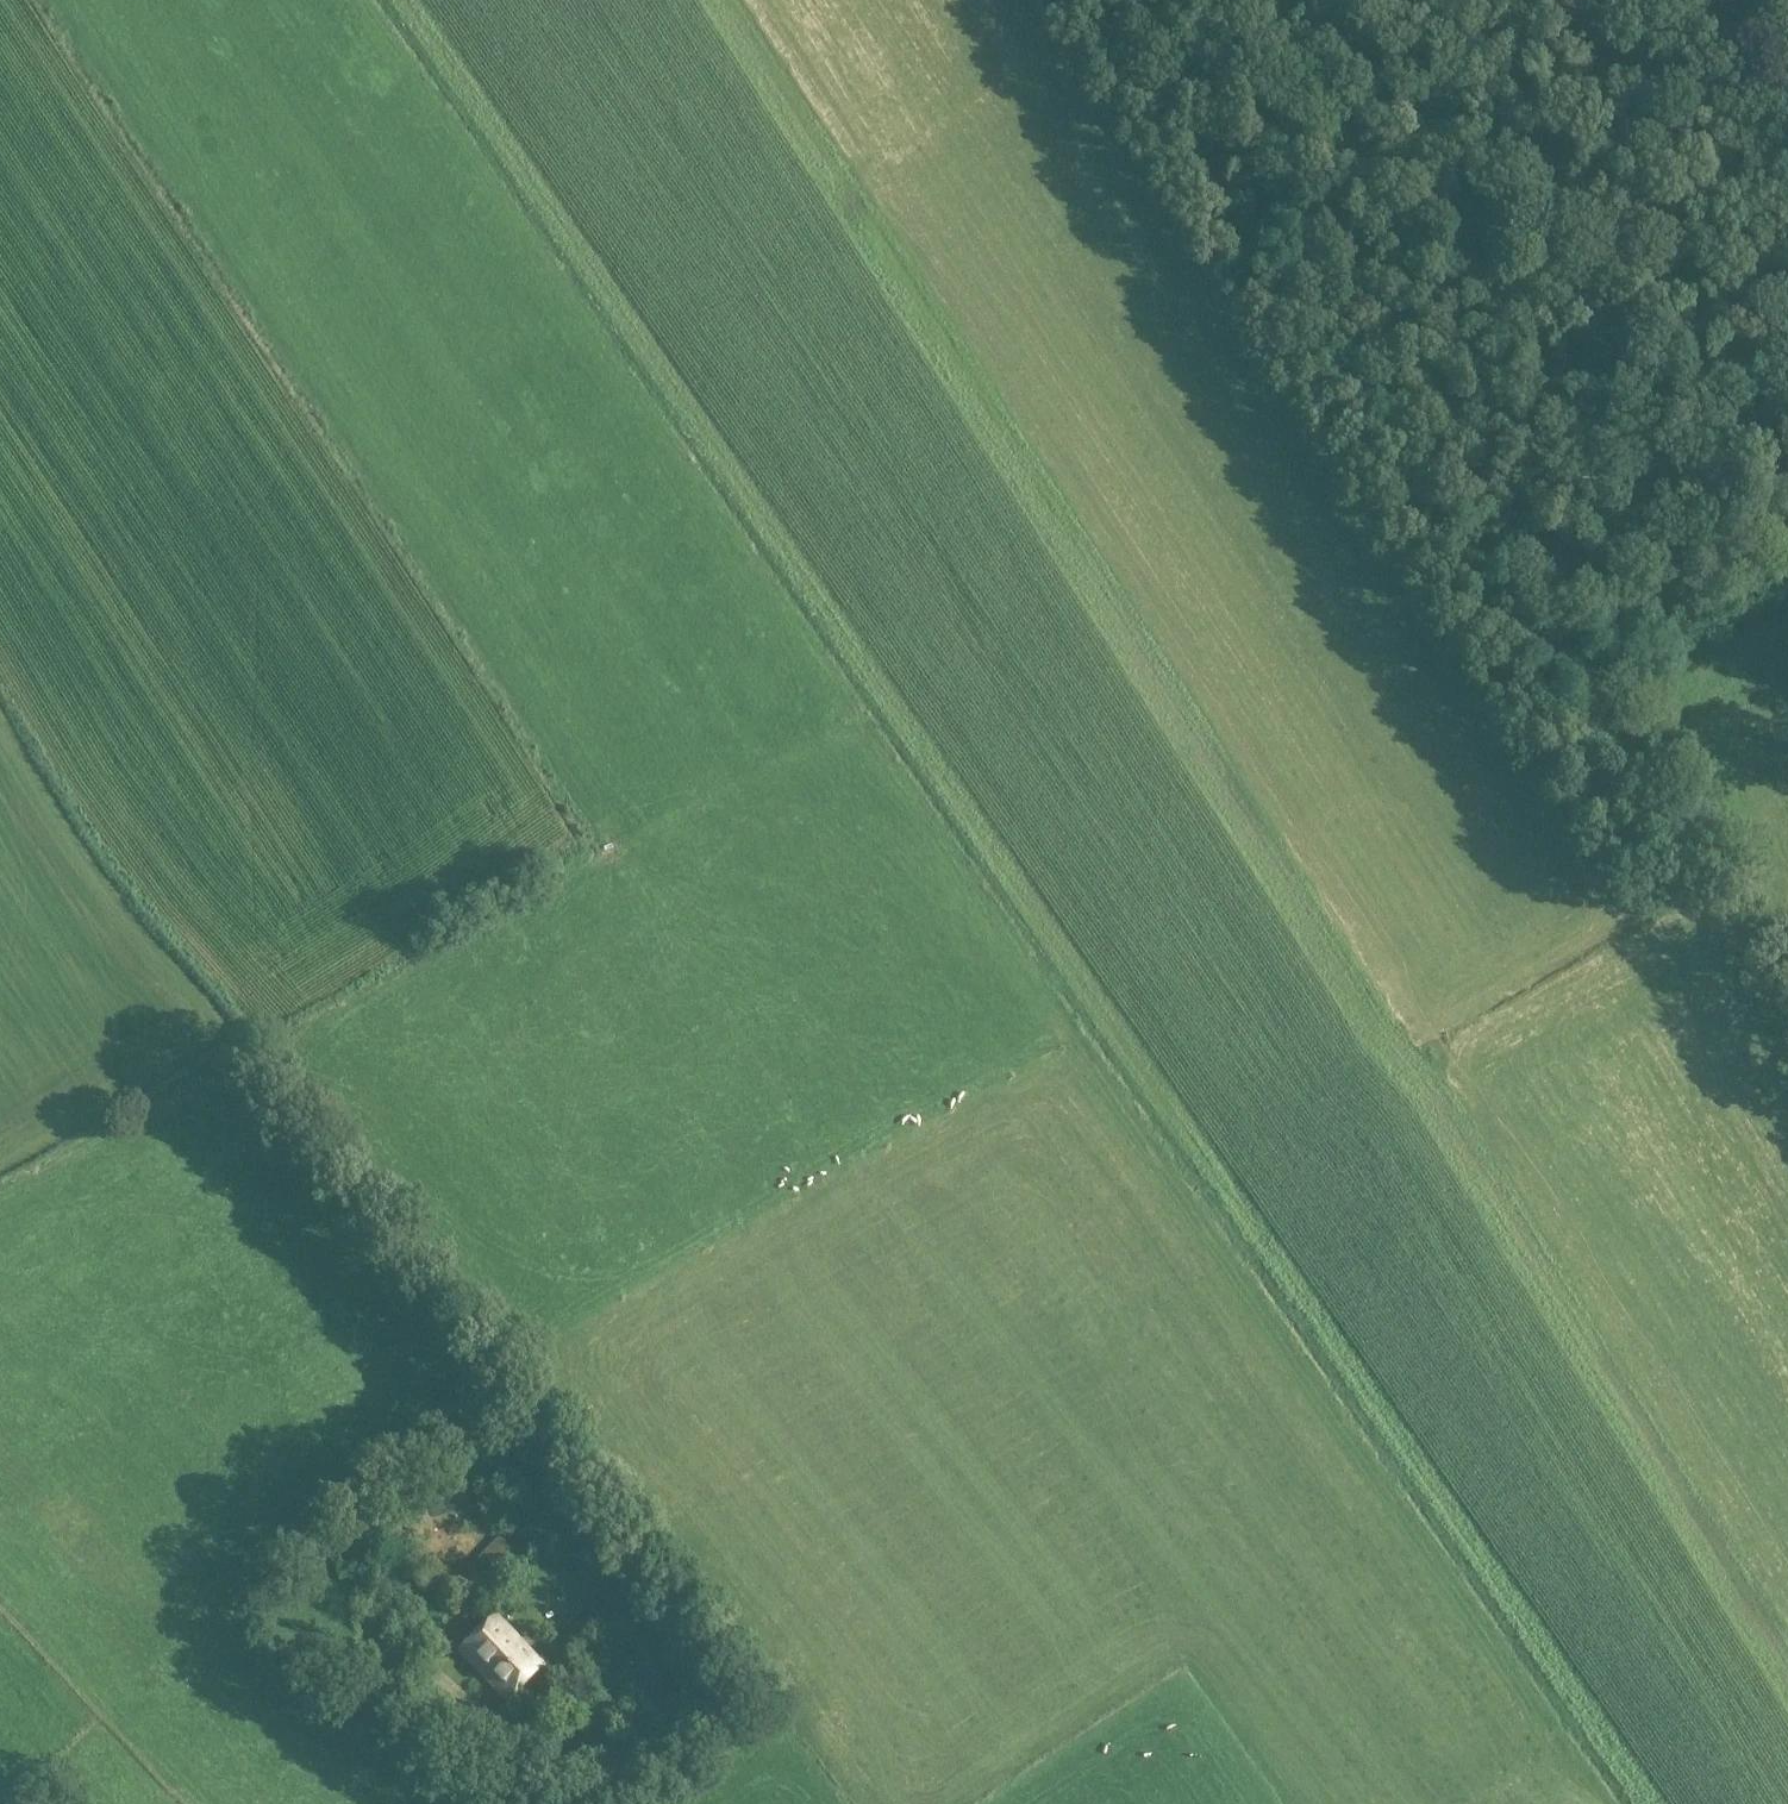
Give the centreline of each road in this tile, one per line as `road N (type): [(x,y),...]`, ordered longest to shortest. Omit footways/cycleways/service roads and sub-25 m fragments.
road 1 (track): [(1719,0),(1602,44),(1453,122),(1400,123),(1356,111),(1315,86),(1255,0)]
road 2 (track): [(552,1803),(542,1766),(429,1666)]

